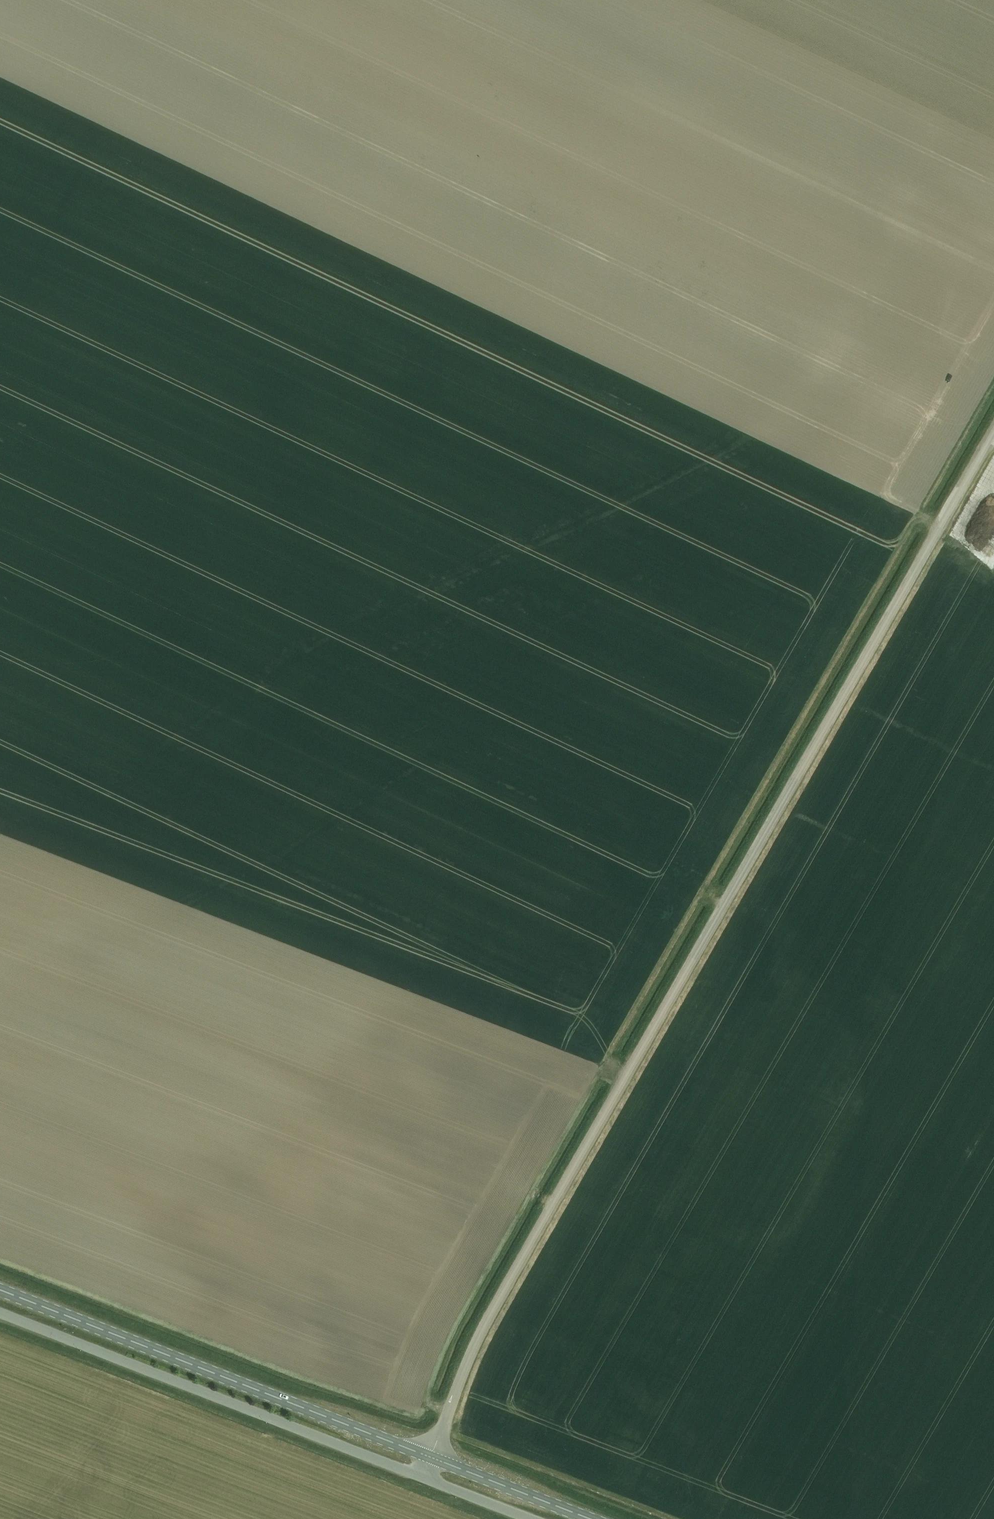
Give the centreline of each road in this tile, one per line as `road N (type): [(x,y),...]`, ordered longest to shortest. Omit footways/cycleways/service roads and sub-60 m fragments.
road 1 (unclassified): [(431,1457),(496,1304),(993,433)]
road 2 (secondary): [(431,1457),(0,1289)]
road 3 (unclassified): [(422,1477),(0,1311)]
road 4 (secondary): [(590,1518),(431,1457)]

